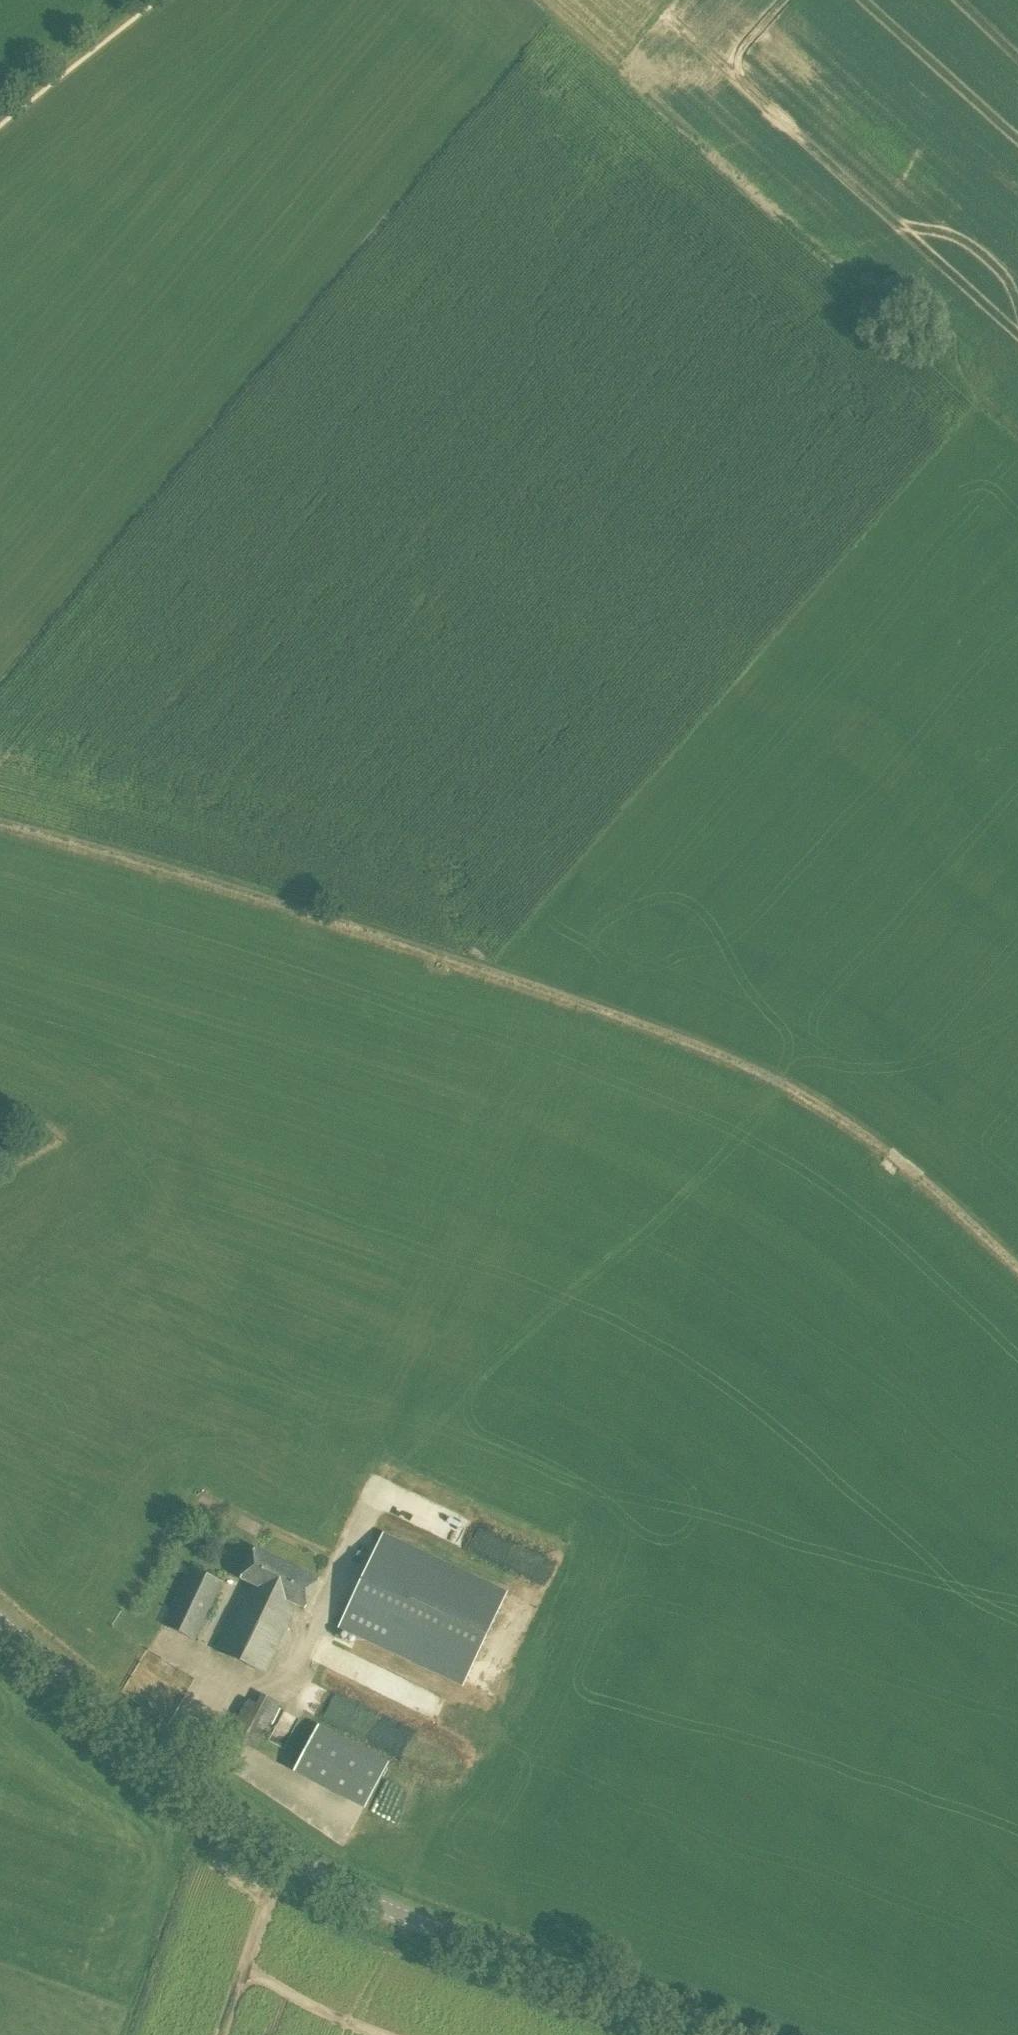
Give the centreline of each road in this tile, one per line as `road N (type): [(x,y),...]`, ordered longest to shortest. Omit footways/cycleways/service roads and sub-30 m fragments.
road 1 (tertiary): [(730,2034),(413,1922),(332,1883),(0,1621)]

